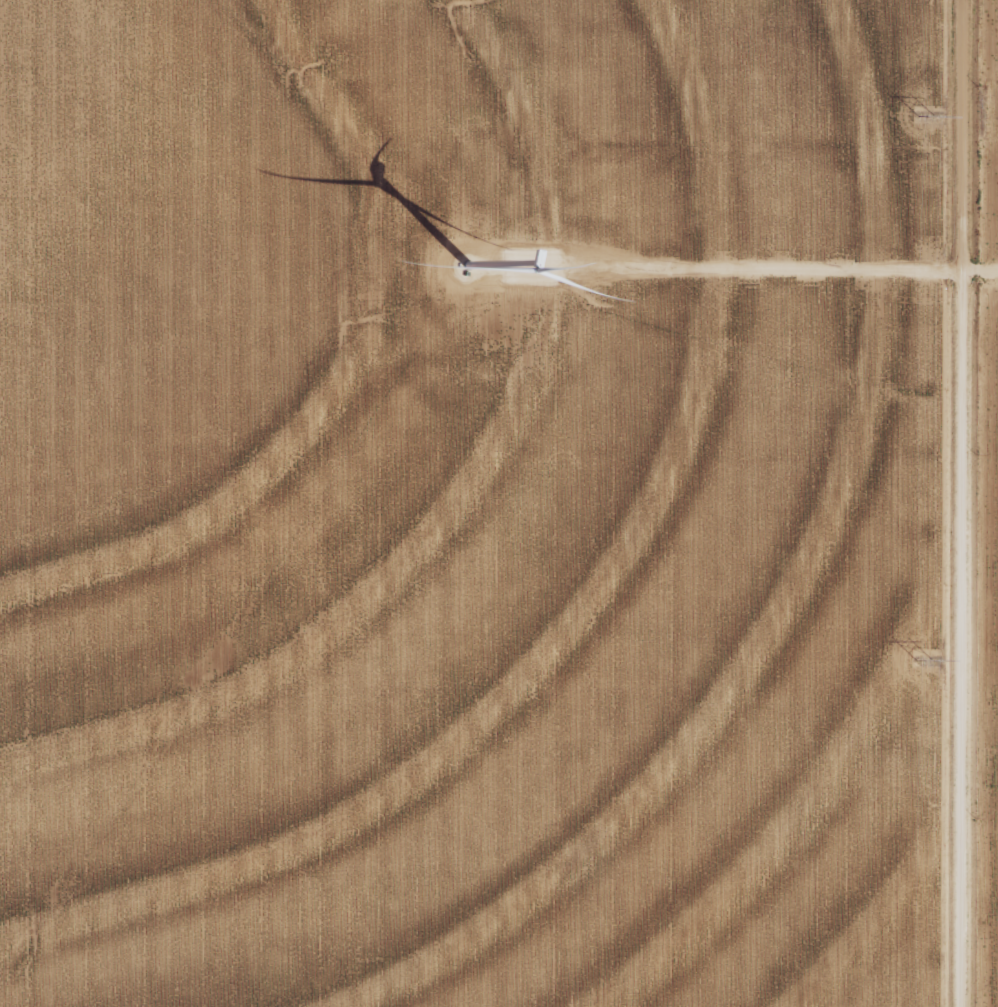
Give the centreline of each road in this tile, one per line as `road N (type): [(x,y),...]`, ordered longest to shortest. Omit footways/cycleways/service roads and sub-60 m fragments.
road 1 (residential): [(936,1006),(936,0)]

